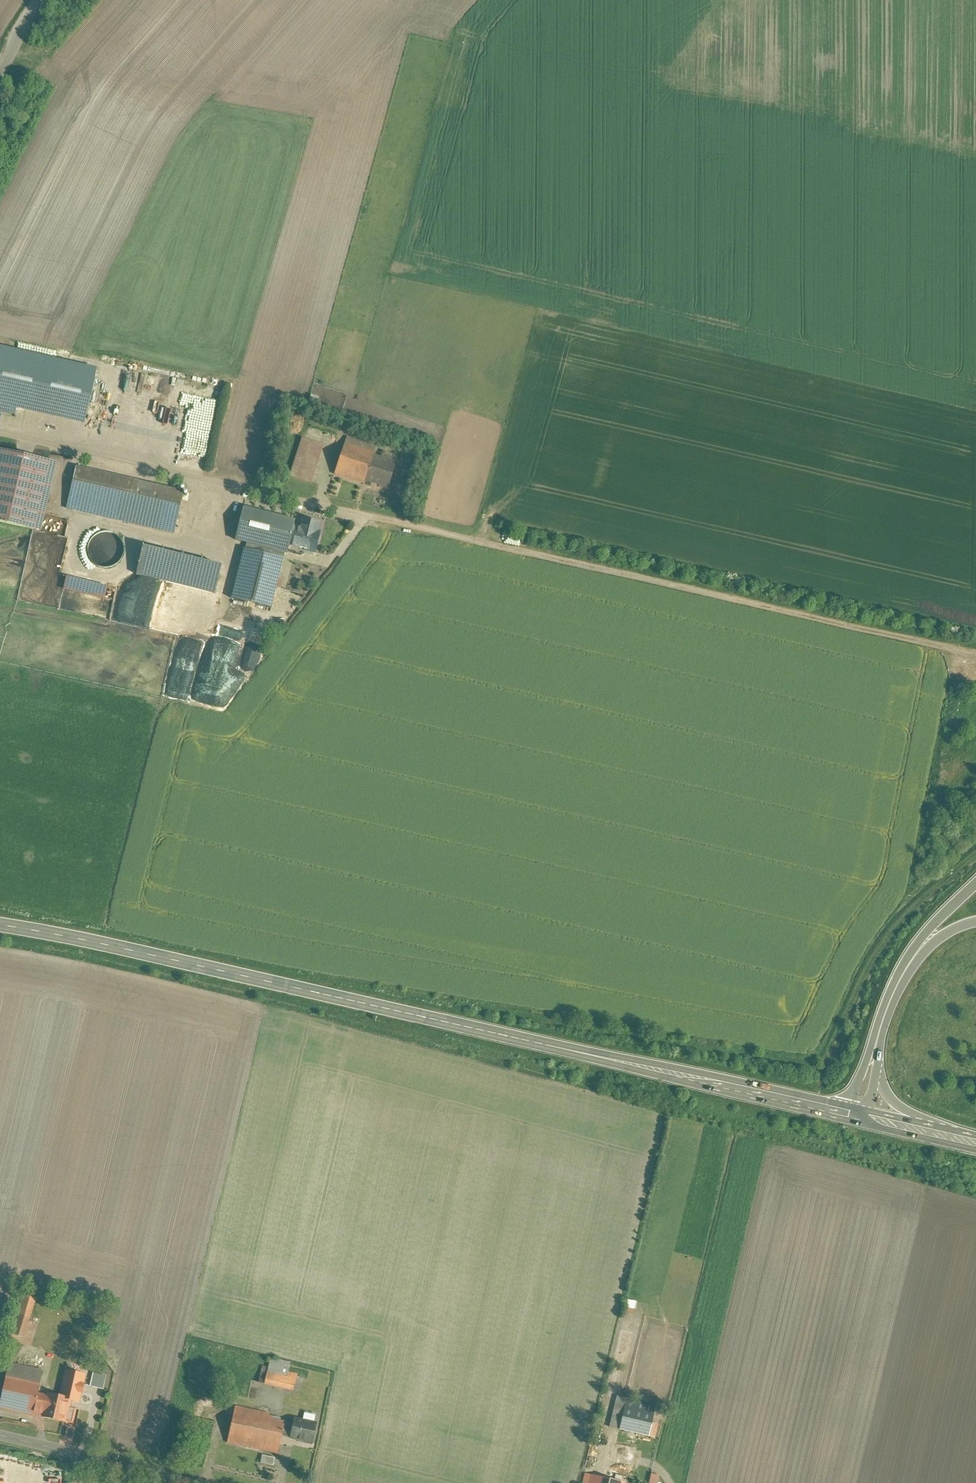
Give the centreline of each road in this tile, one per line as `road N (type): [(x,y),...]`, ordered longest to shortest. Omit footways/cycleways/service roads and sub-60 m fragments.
road 1 (unclassified): [(0,433),(975,656)]
road 2 (secondary): [(851,1115),(0,926)]
road 3 (motorway): [(975,885),(904,970),(851,1115)]
road 4 (unclassified): [(0,1434),(204,1482)]
road 5 (motorway): [(882,1057),(909,976),(937,944),(975,925)]
road 6 (motorway): [(957,1140),(896,1104),(882,1057)]

